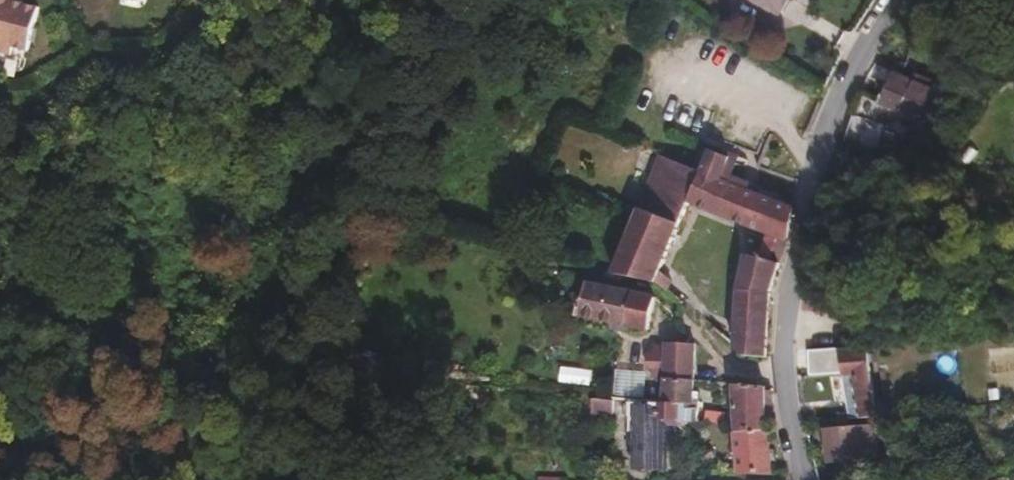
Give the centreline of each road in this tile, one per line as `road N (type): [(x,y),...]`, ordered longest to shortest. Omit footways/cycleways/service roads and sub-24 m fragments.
road 1 (track): [(446,0),(356,131),(298,371),(314,387),(427,393),(441,410),(431,450),(398,479)]
road 2 (residential): [(892,0),(862,42),(819,137),(793,241),(779,351),(799,479)]

